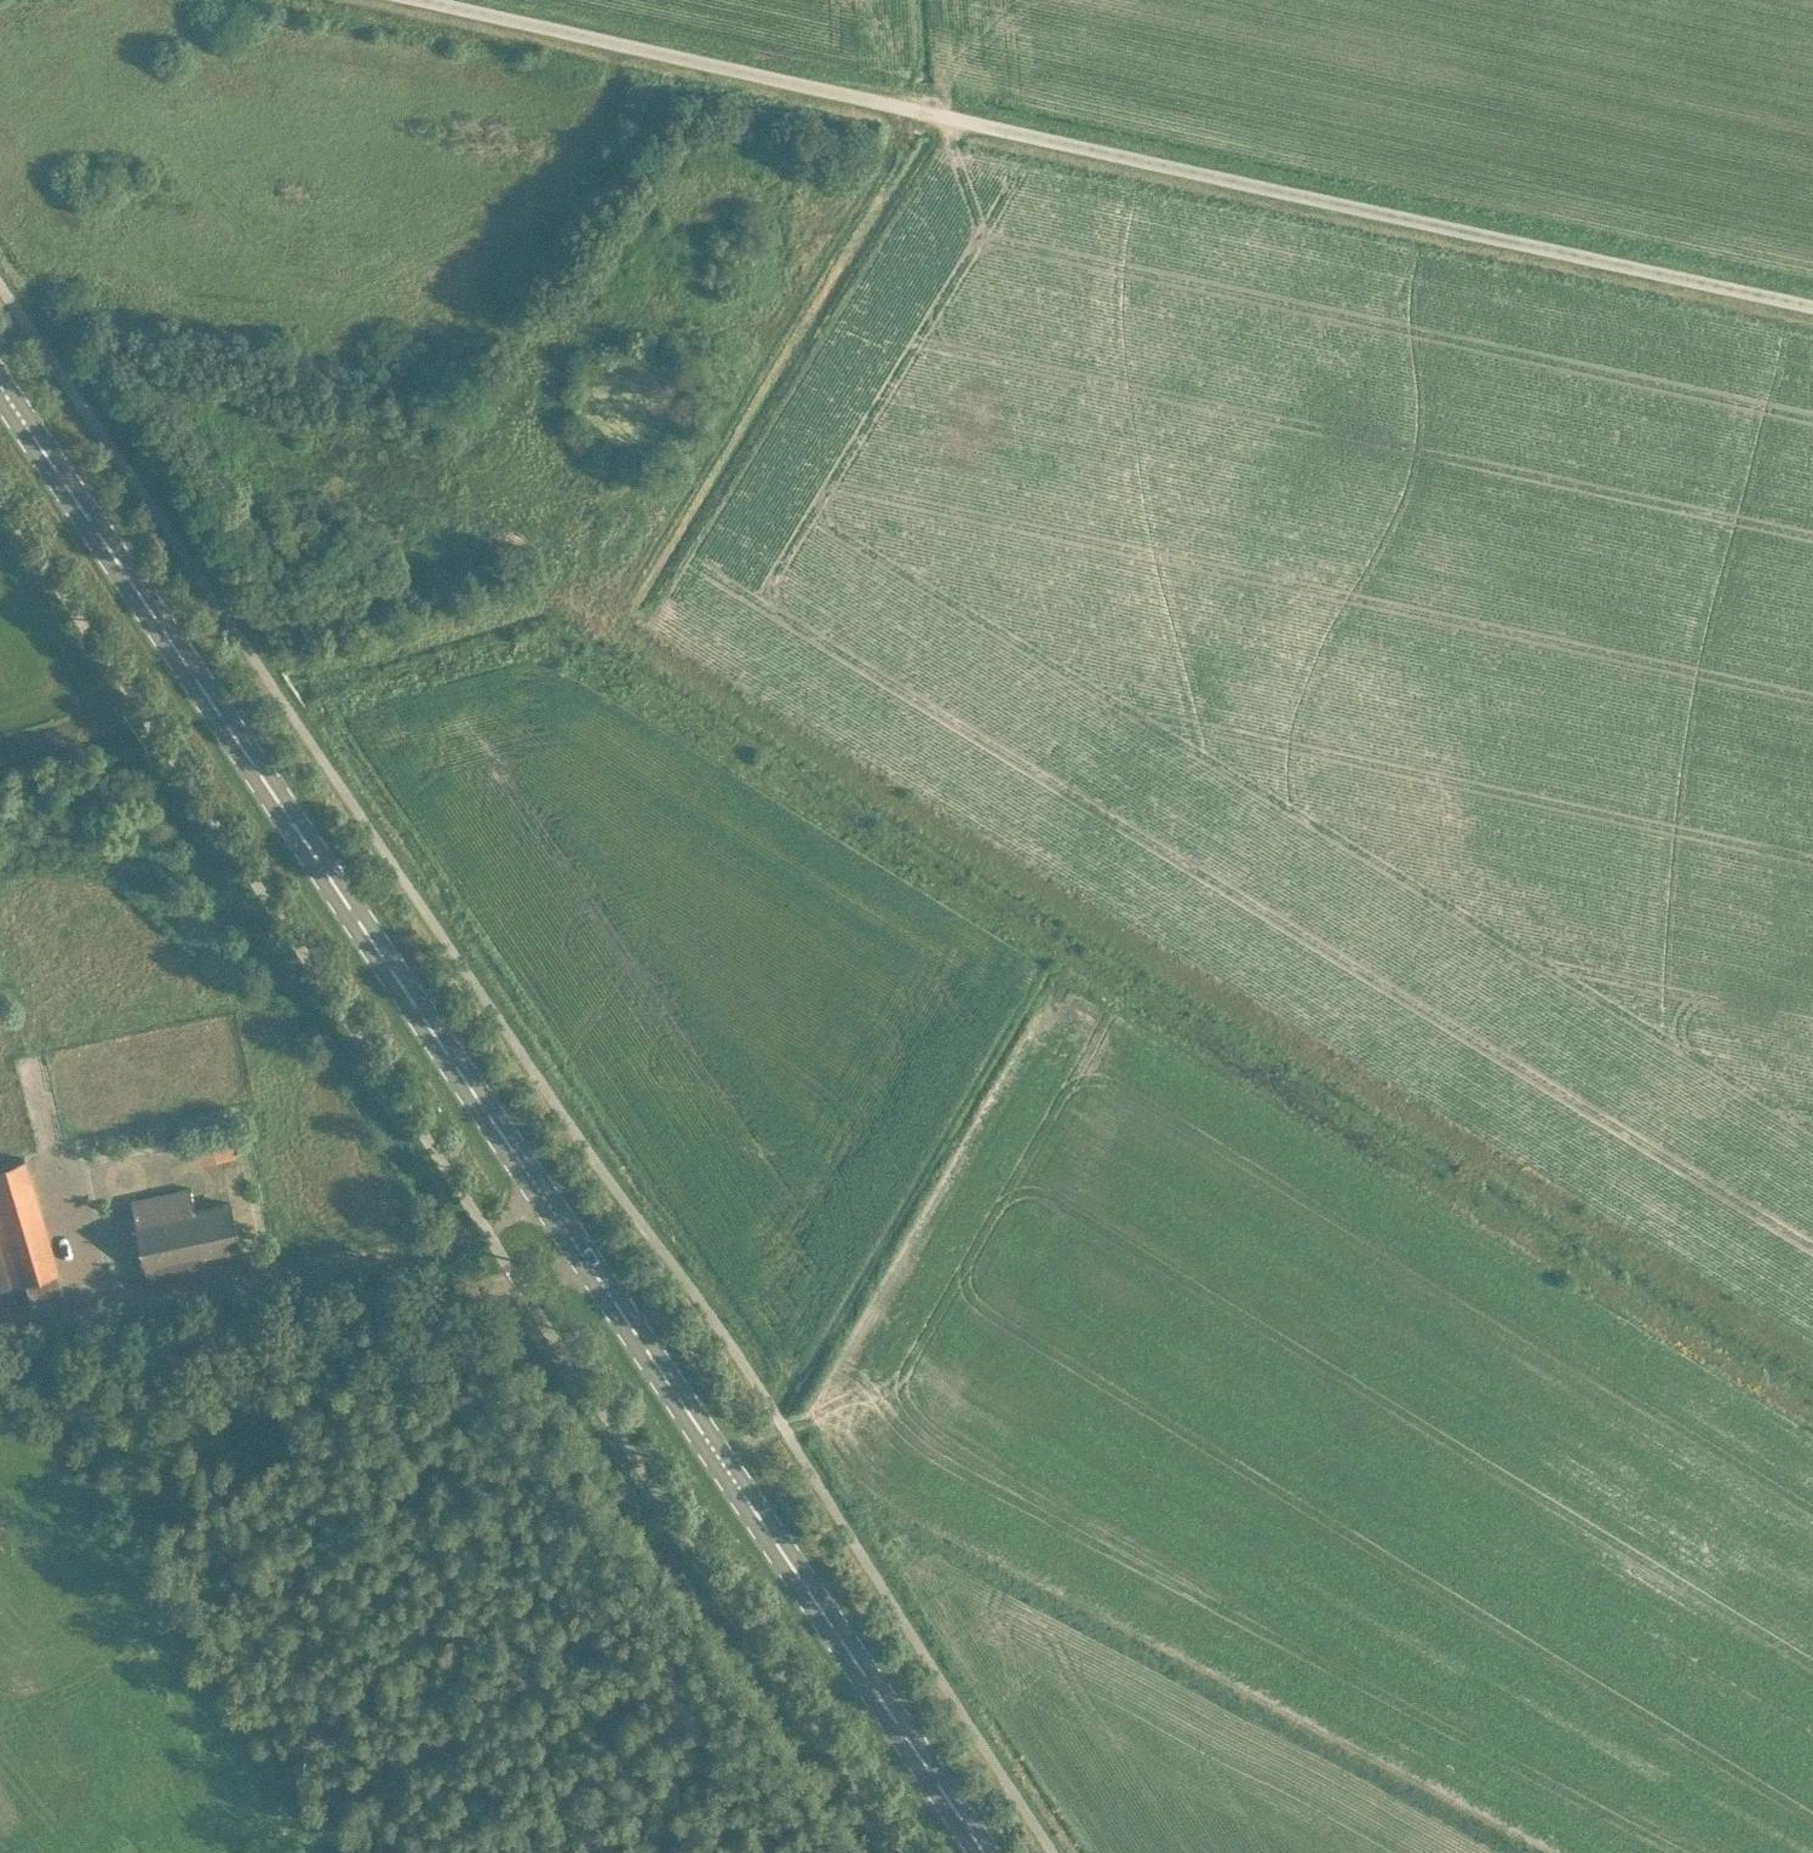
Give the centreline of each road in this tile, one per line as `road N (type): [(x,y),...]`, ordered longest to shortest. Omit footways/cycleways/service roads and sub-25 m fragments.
road 1 (unclassified): [(1812,305),(426,0)]
road 2 (secondary): [(588,1262),(0,385)]
road 3 (secondary): [(985,1852),(588,1262)]
road 4 (track): [(0,1373),(519,1282)]

